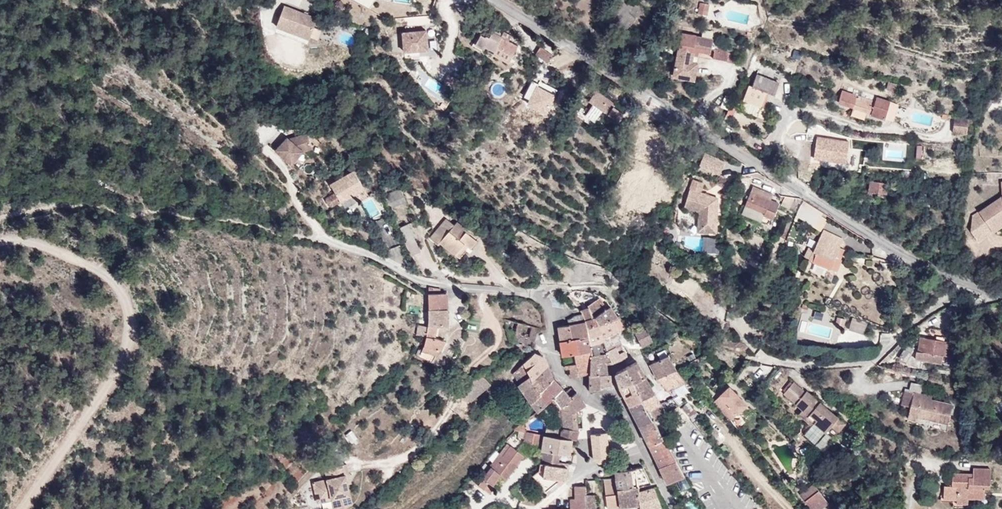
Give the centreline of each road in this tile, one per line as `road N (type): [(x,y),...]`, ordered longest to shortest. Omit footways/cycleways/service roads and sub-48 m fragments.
road 1 (unclassified): [(974,287),(895,251),(497,0)]
road 2 (track): [(21,508),(125,357),(130,310),(111,280),(55,250),(0,239)]
road 3 (track): [(0,219),(105,207),(323,239)]
road 4 (residential): [(643,454),(620,415),(555,370),(543,298),(463,287)]
road 5 (unclassified): [(323,239),(420,280),(463,287)]

